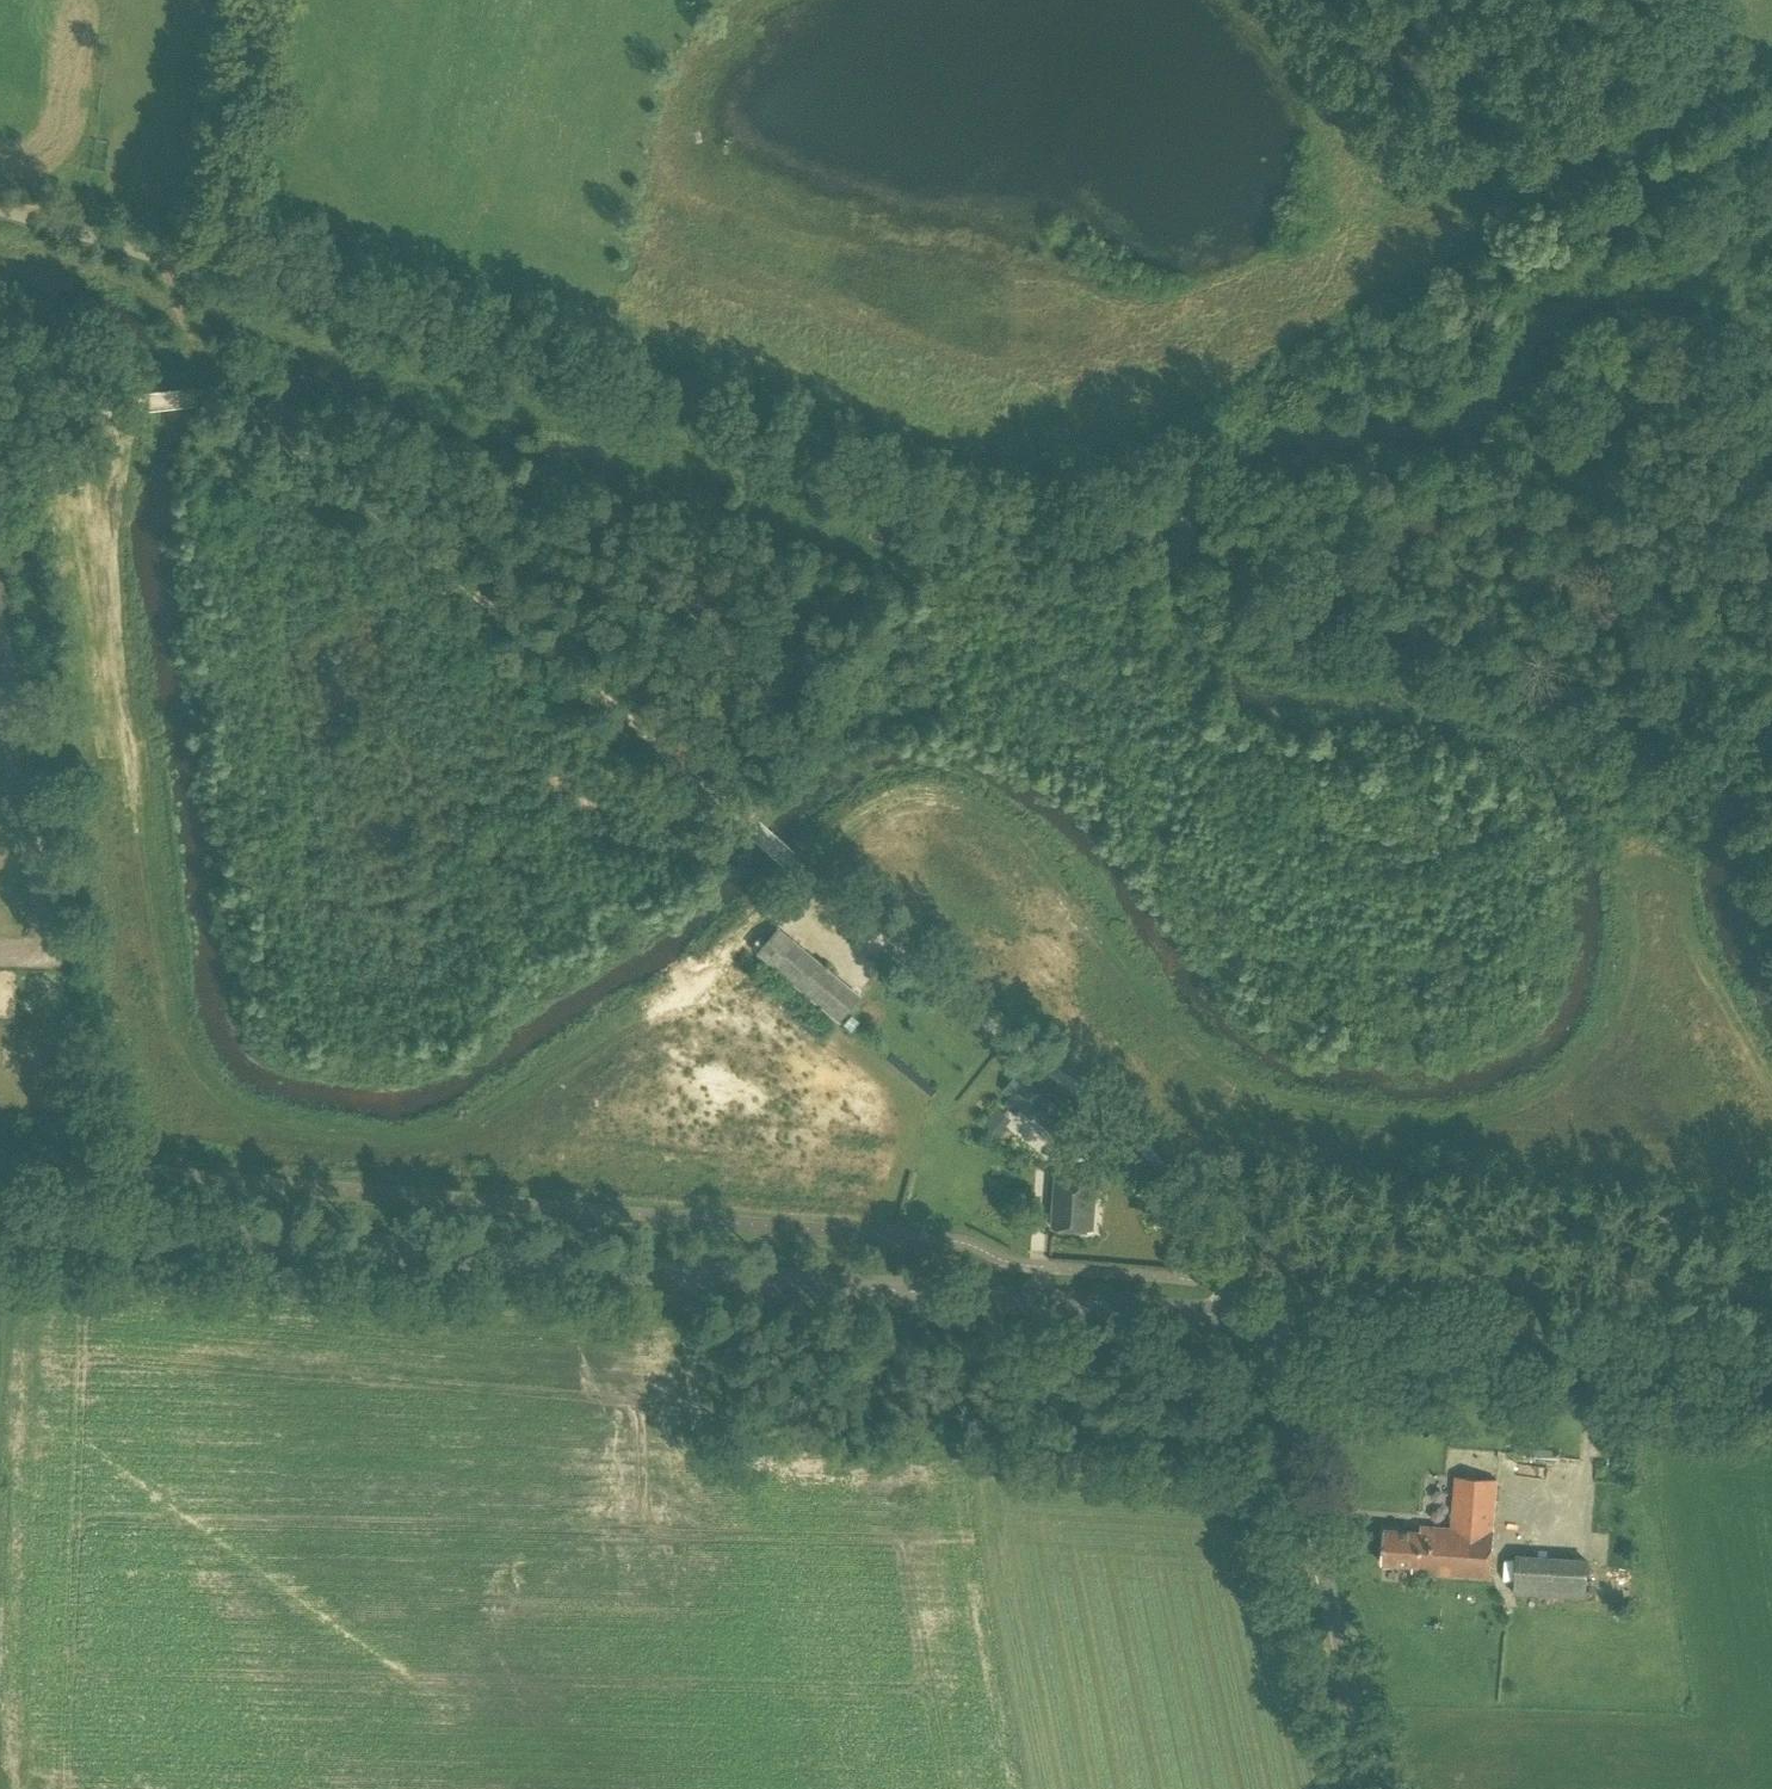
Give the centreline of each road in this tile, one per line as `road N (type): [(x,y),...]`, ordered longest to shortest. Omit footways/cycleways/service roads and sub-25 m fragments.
road 1 (secondary): [(1246,1317),(0,1227)]
road 2 (unclassified): [(743,822),(1063,1079),(1152,1163),(1246,1317)]
road 3 (track): [(195,398),(220,399),(280,427),(743,822)]
road 4 (secondary): [(1771,1360),(1246,1317)]
road 5 (unclassified): [(1352,1788),(1246,1317)]
road 6 (unclassified): [(0,210),(144,253),(195,254),(209,242),(249,0)]
road 7 (track): [(1267,0),(1392,177)]
road 8 (track): [(0,423),(147,404)]

